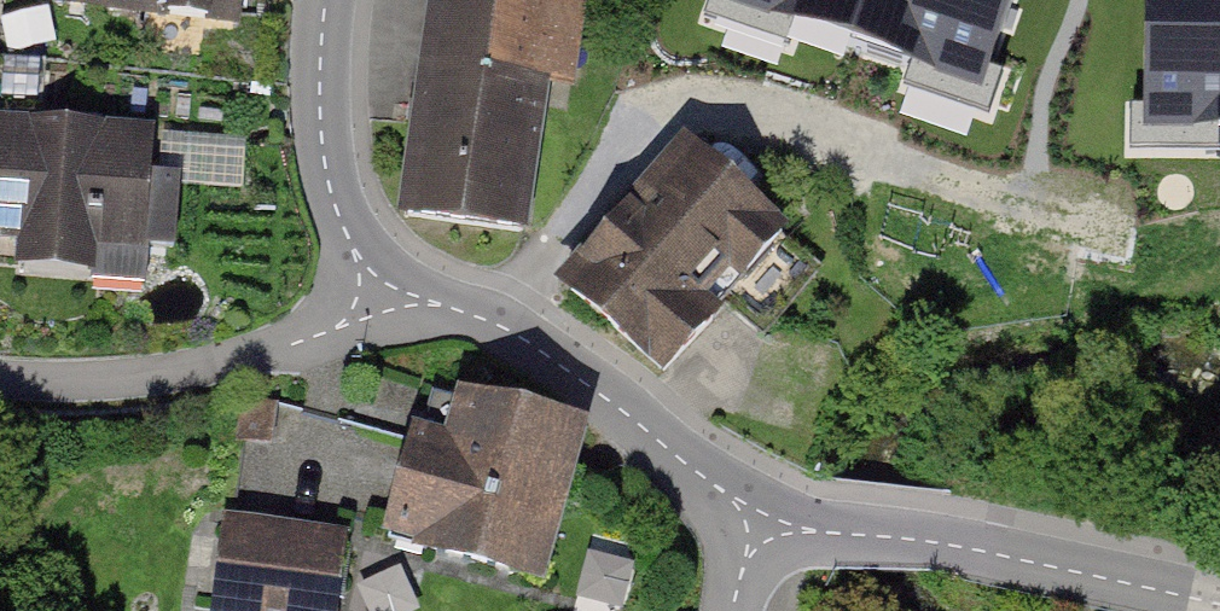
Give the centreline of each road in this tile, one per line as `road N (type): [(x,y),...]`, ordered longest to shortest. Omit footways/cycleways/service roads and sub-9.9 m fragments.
road 1 (residential): [(764,515),(512,330),(387,283),(357,251),(324,163),(319,93),(331,0)]
road 2 (residential): [(1219,602),(764,515)]

